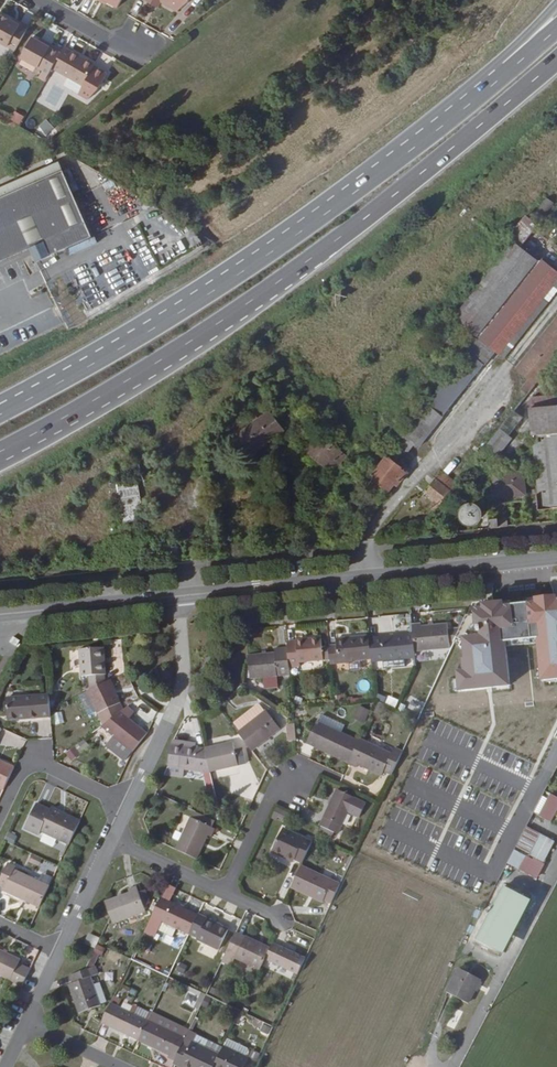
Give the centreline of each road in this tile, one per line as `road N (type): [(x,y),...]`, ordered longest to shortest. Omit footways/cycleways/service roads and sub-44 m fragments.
road 1 (trunk): [(0,453),(146,374),(275,289),(556,58)]
road 2 (track): [(0,525),(353,306),(556,155)]
road 3 (trunk): [(514,70),(238,271),(0,411)]
road 4 (tertiary): [(176,599),(556,556)]
road 5 (track): [(370,577),(374,526),(556,302)]
road 6 (residential): [(131,809),(184,679),(176,599)]
road 7 (track): [(190,532),(0,555)]
road 8 (tertiary): [(0,617),(176,599)]
road 9 (residential): [(0,831),(28,774),(49,769),(131,809)]
road 10 (residential): [(224,893),(271,787),(308,770)]

